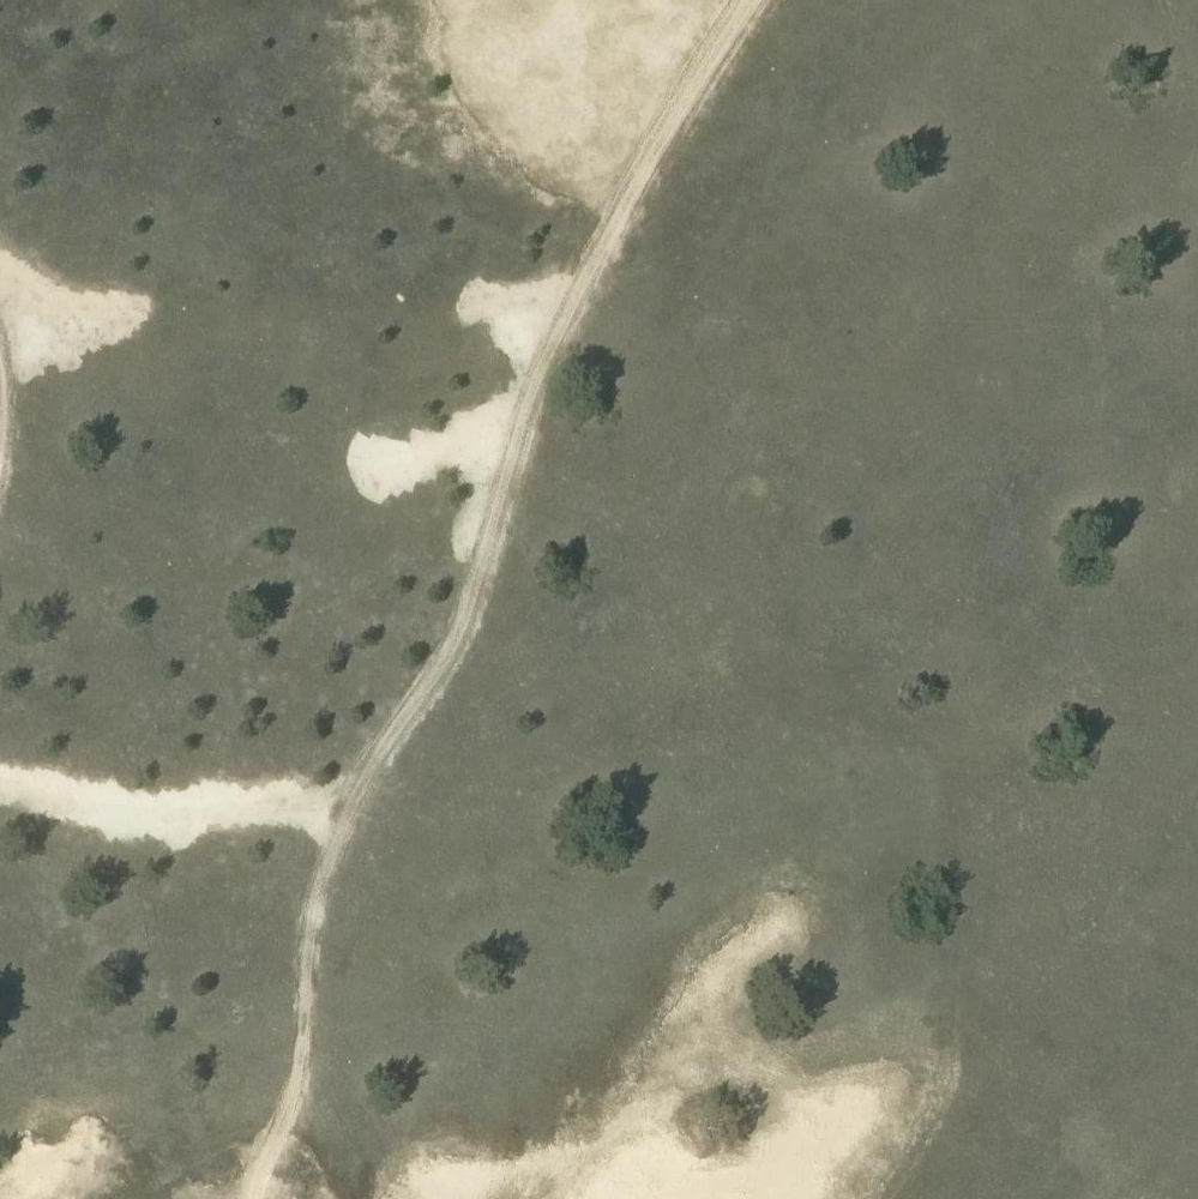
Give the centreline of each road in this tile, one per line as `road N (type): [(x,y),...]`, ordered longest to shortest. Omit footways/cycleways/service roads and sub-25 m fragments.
road 1 (track): [(0,457),(0,333)]

